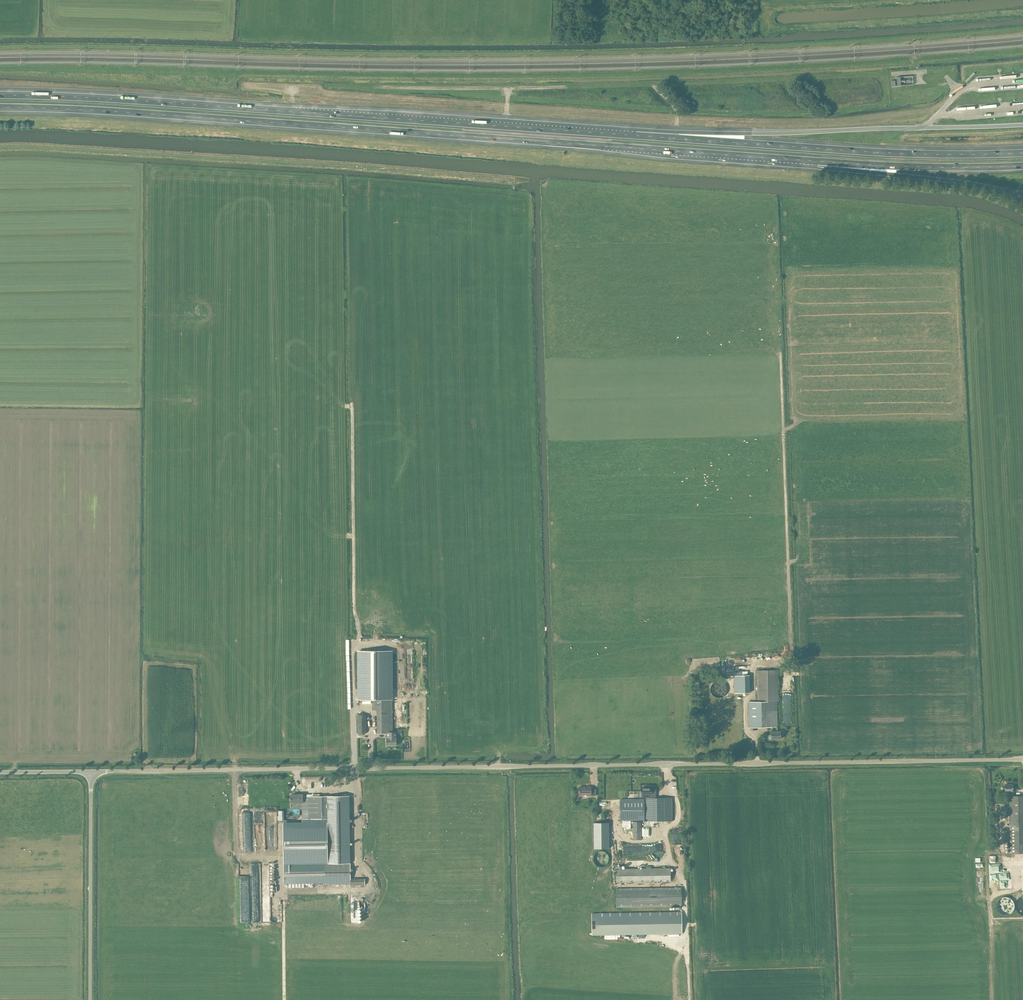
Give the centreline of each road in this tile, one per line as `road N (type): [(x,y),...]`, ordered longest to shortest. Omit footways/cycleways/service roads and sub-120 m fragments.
road 1 (unclassified): [(91,773),(1022,760)]
road 2 (motorway): [(0,107),(817,161)]
road 3 (motorway): [(636,135),(0,95)]
road 4 (motorway): [(1022,153),(891,153),(636,135)]
road 5 (motorway): [(924,128),(636,135)]
road 6 (unclassified): [(91,999),(91,773)]
road 7 (motorway): [(817,161),(1022,166)]
road 8 (motorway): [(817,161),(1006,191)]

